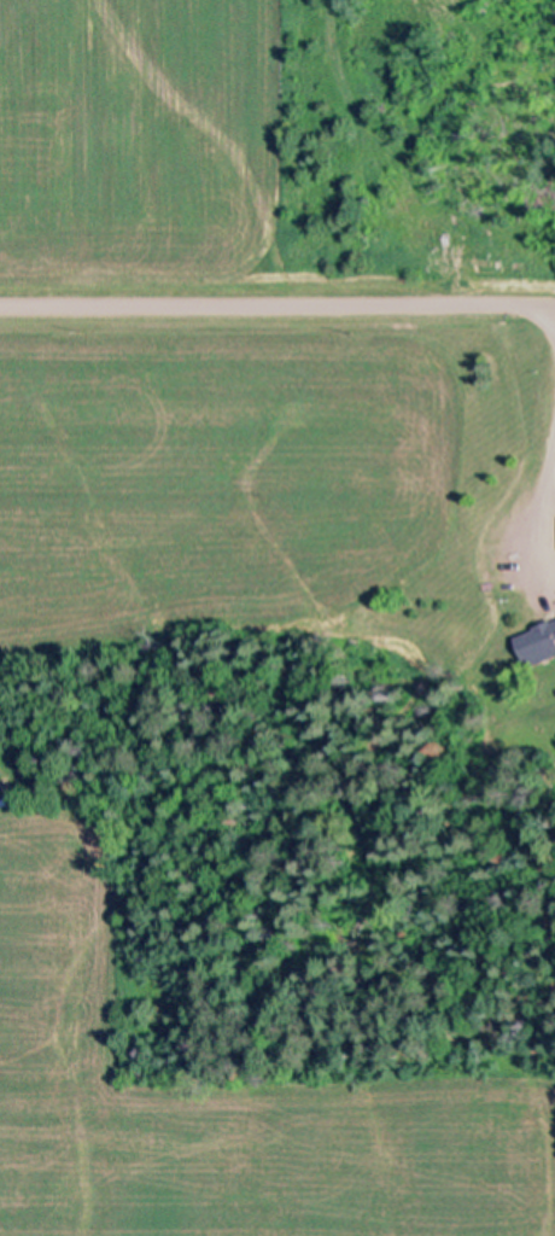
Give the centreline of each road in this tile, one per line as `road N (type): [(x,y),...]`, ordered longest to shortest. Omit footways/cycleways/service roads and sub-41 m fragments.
road 1 (residential): [(0,307),(554,307)]

